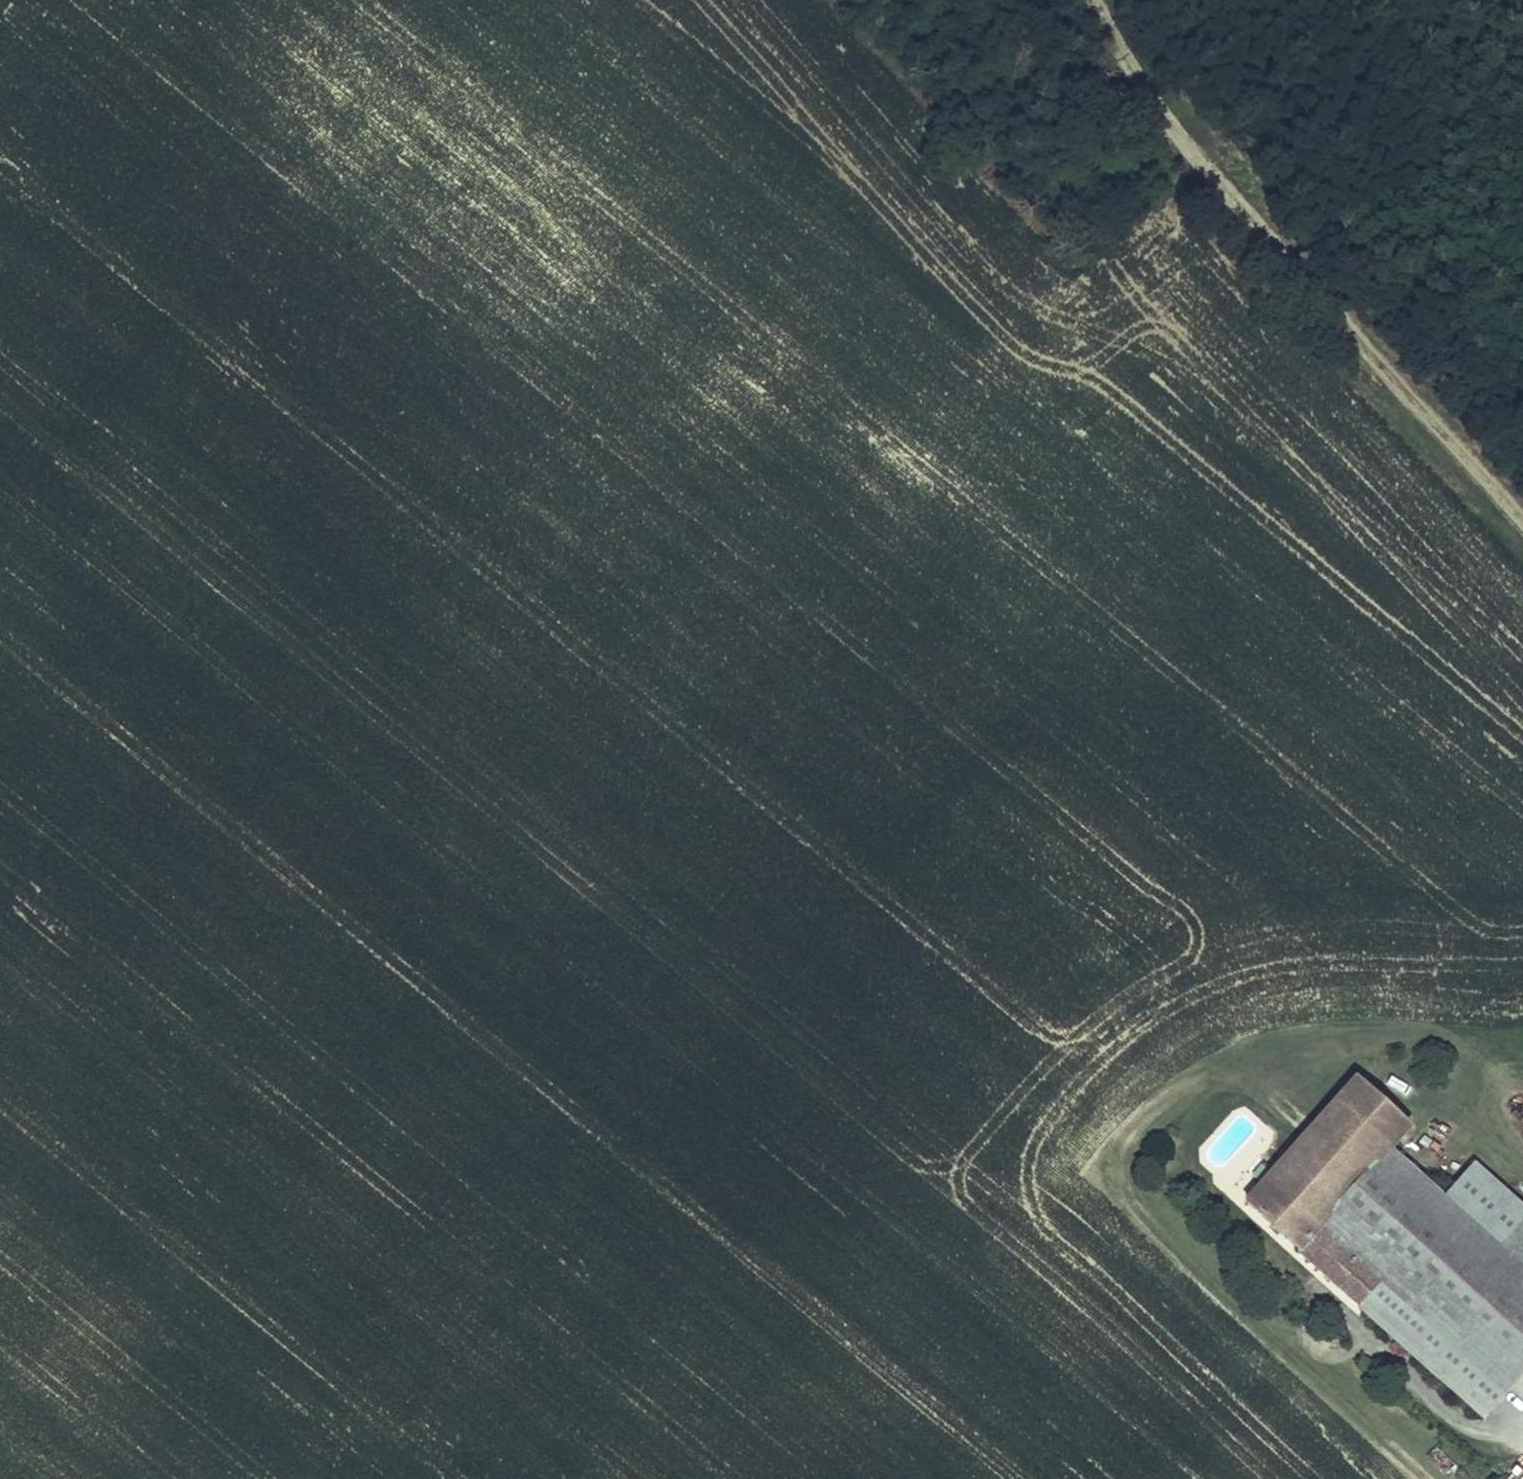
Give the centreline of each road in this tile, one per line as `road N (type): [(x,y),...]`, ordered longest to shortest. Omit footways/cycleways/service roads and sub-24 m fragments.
road 1 (track): [(1522,523),(1218,186),(1106,41),(1087,0)]

